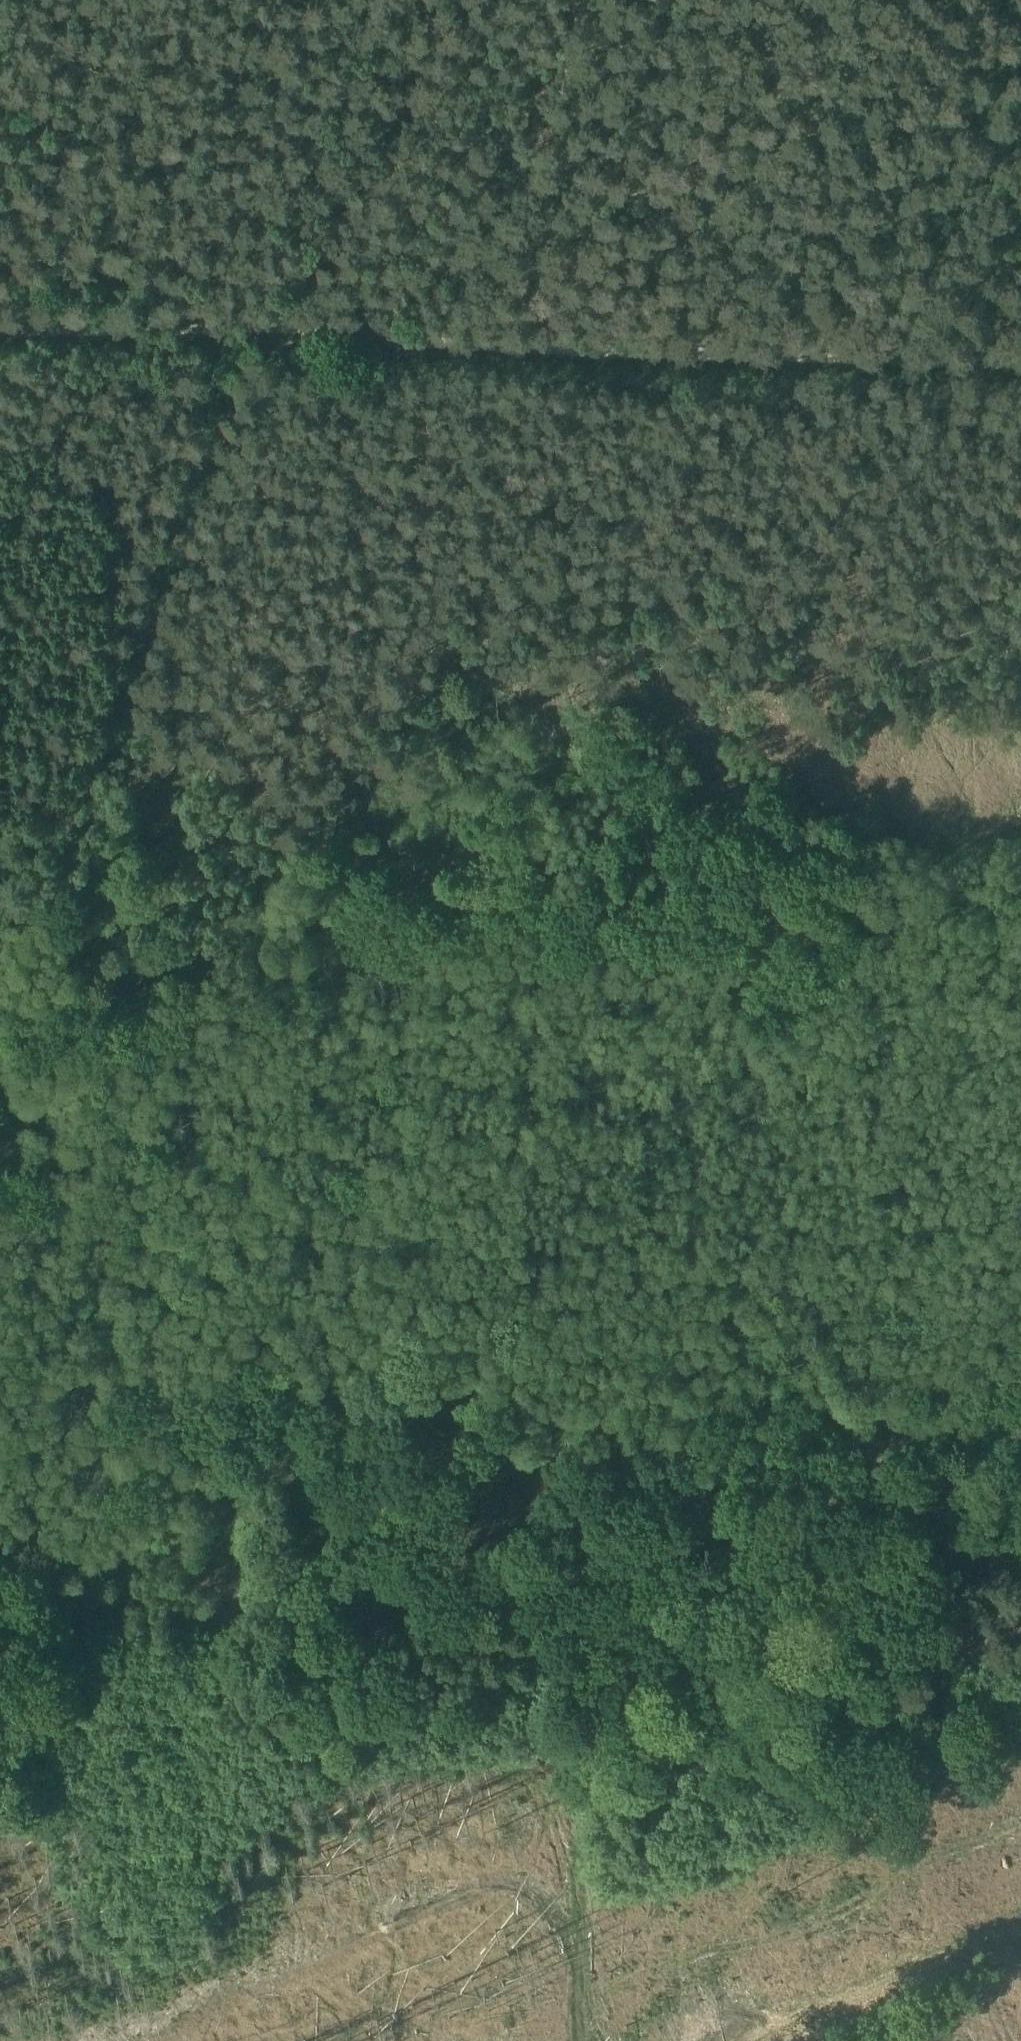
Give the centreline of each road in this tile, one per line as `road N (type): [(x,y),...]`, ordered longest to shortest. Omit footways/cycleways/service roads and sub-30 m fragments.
road 1 (track): [(0,324),(1020,357)]
road 2 (track): [(587,1762),(587,2040)]

